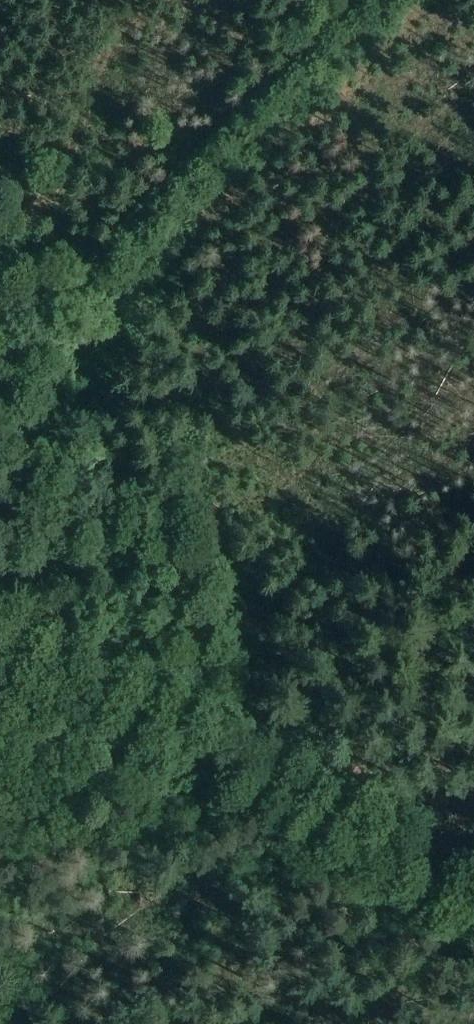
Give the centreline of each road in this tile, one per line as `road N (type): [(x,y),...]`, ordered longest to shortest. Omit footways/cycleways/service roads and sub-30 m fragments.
road 1 (unclassified): [(0,642),(473,893)]

